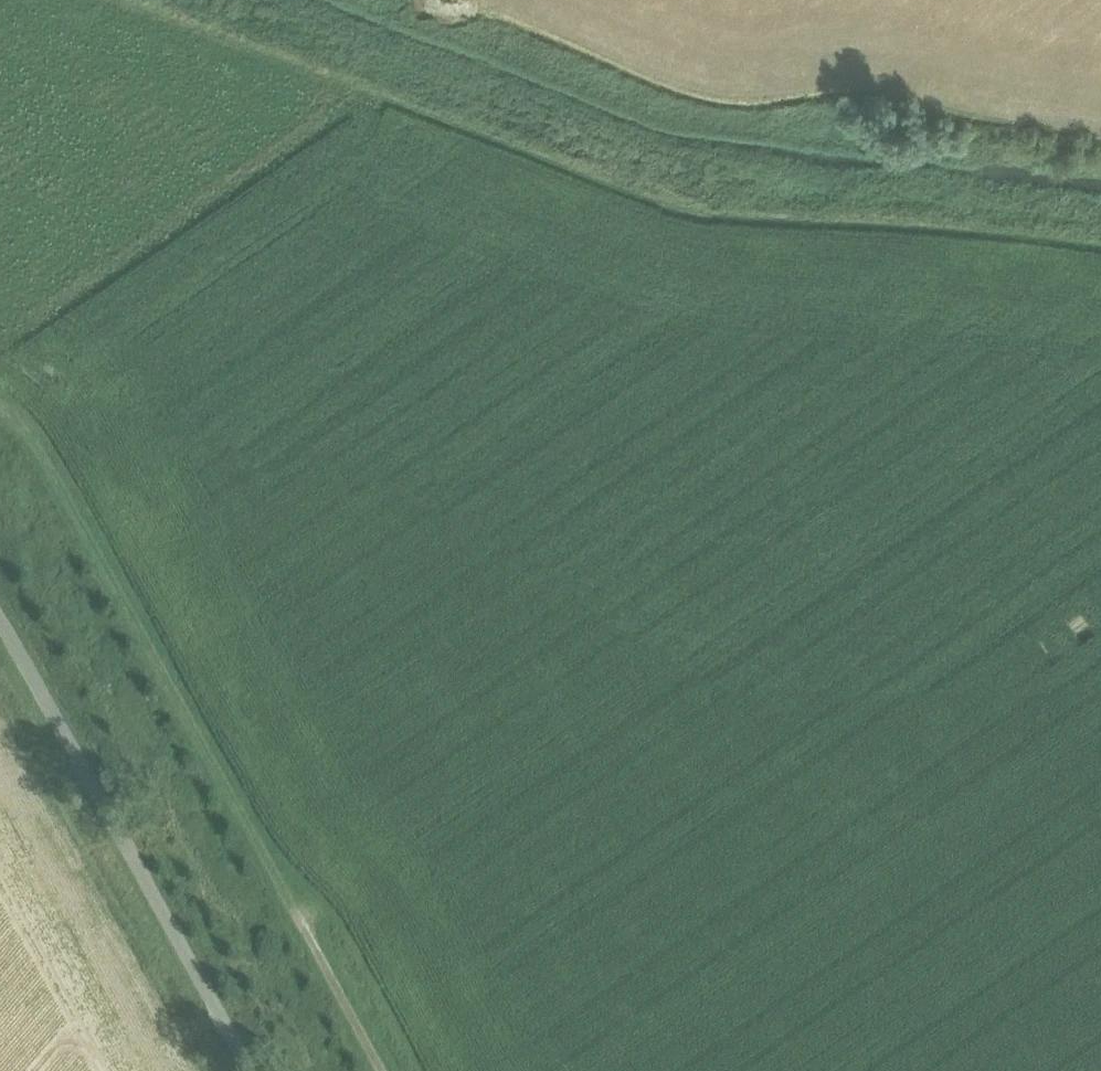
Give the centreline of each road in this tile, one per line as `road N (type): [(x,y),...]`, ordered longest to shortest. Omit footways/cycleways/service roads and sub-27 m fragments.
road 1 (unclassified): [(0,615),(251,1070)]

